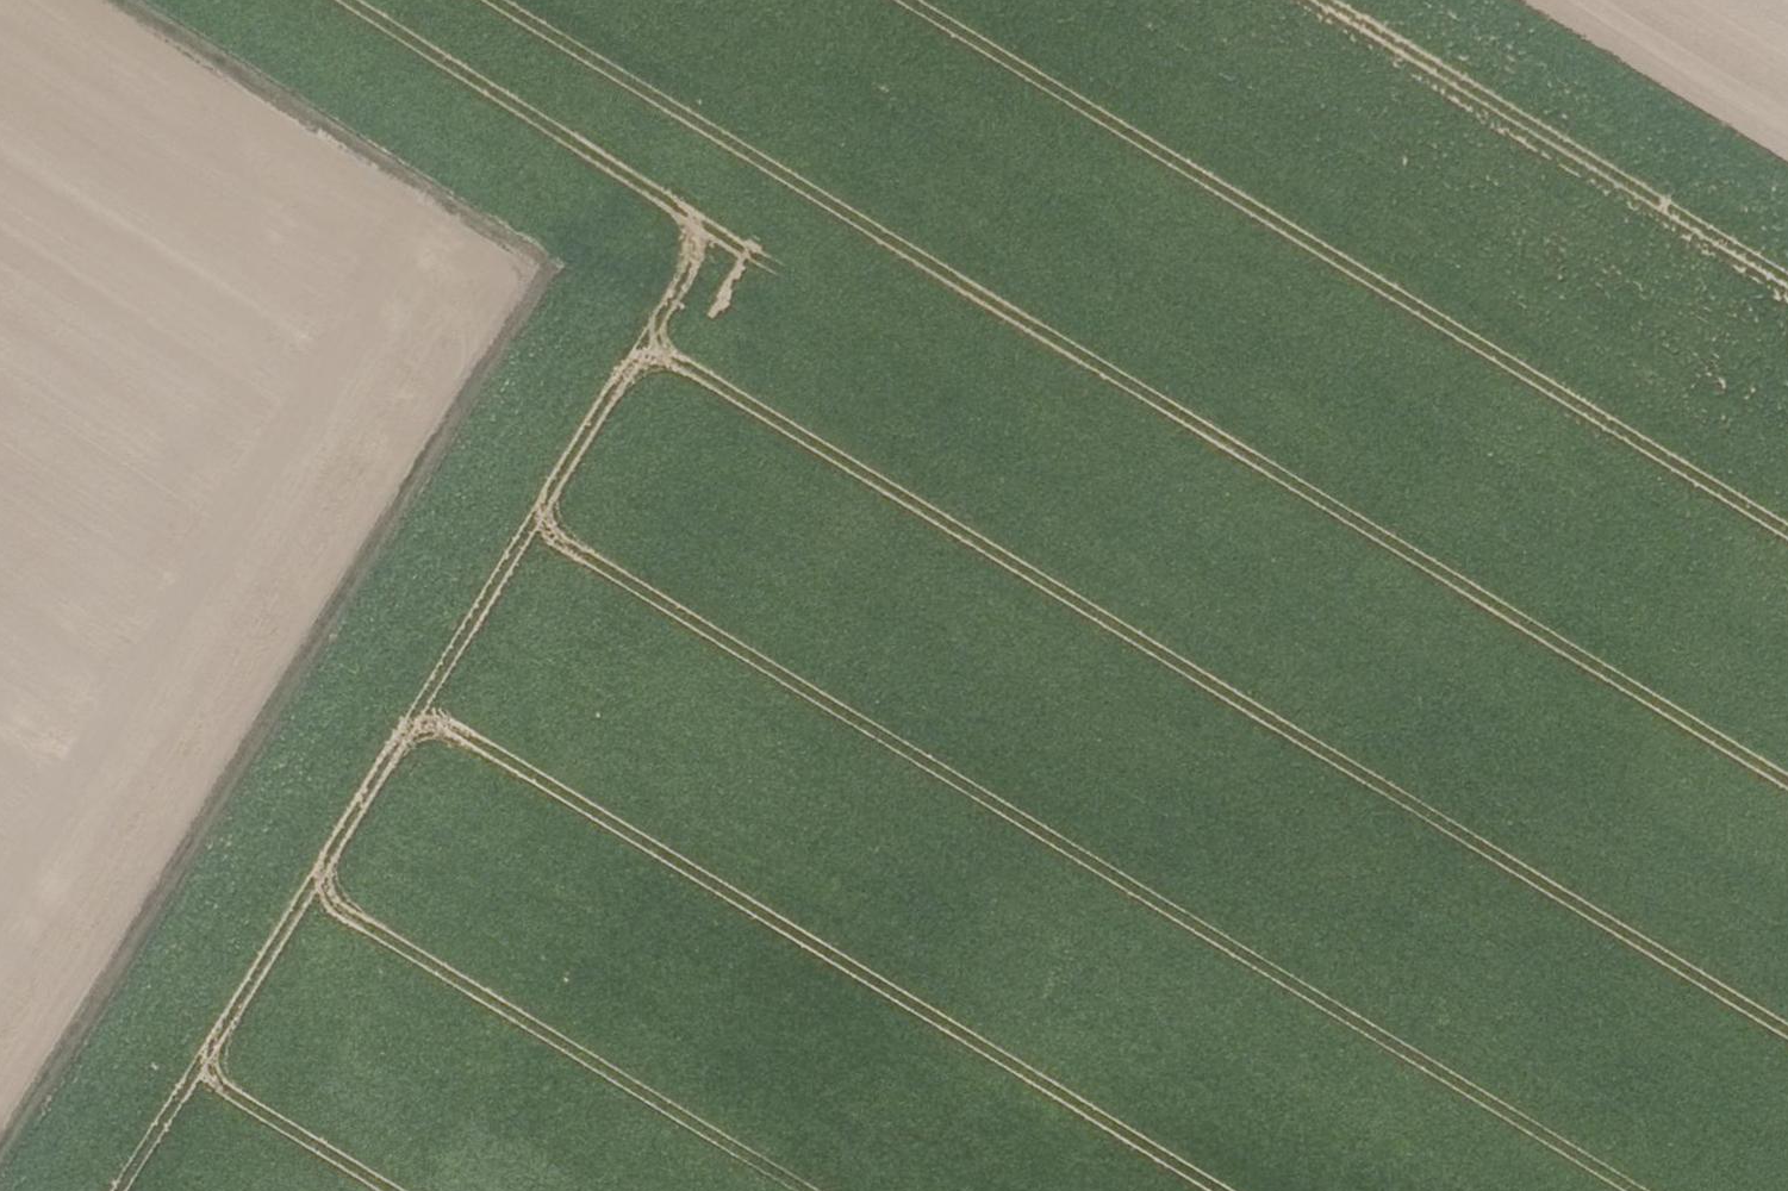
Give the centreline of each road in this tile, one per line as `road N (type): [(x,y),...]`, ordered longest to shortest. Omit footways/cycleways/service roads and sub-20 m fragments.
road 1 (track): [(138,0),(555,264),(351,583)]
road 2 (track): [(0,1159),(351,583)]

